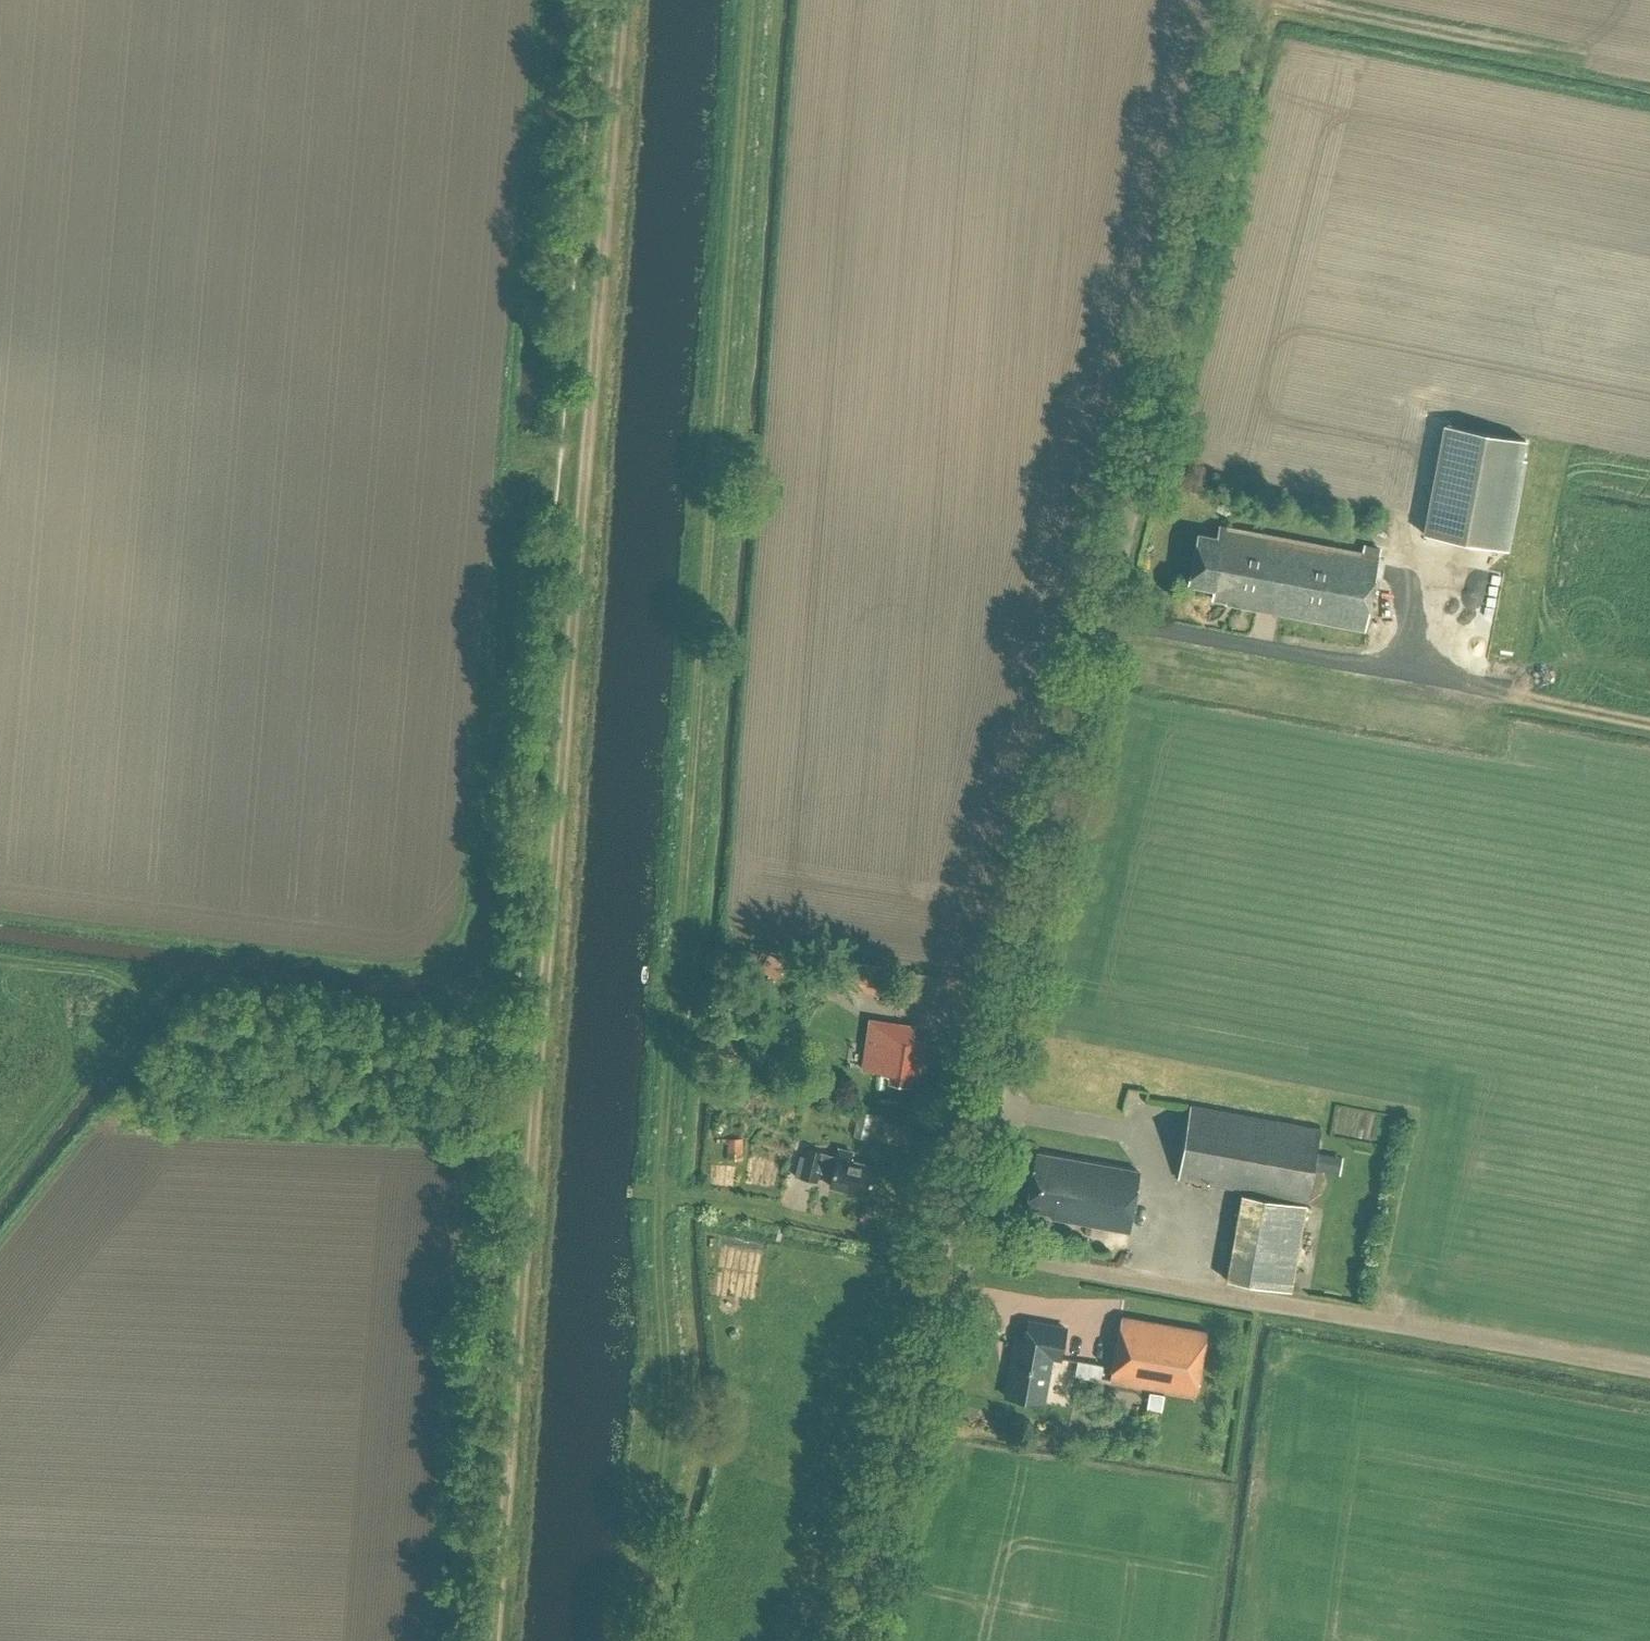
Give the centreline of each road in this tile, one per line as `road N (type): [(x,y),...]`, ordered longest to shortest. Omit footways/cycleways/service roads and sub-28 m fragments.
road 1 (unclassified): [(856,1640),(1249,0)]
road 2 (track): [(624,1640),(669,1414),(663,1264),(751,0)]
road 3 (track): [(568,704),(493,1640)]
road 4 (track): [(634,0),(568,704)]

